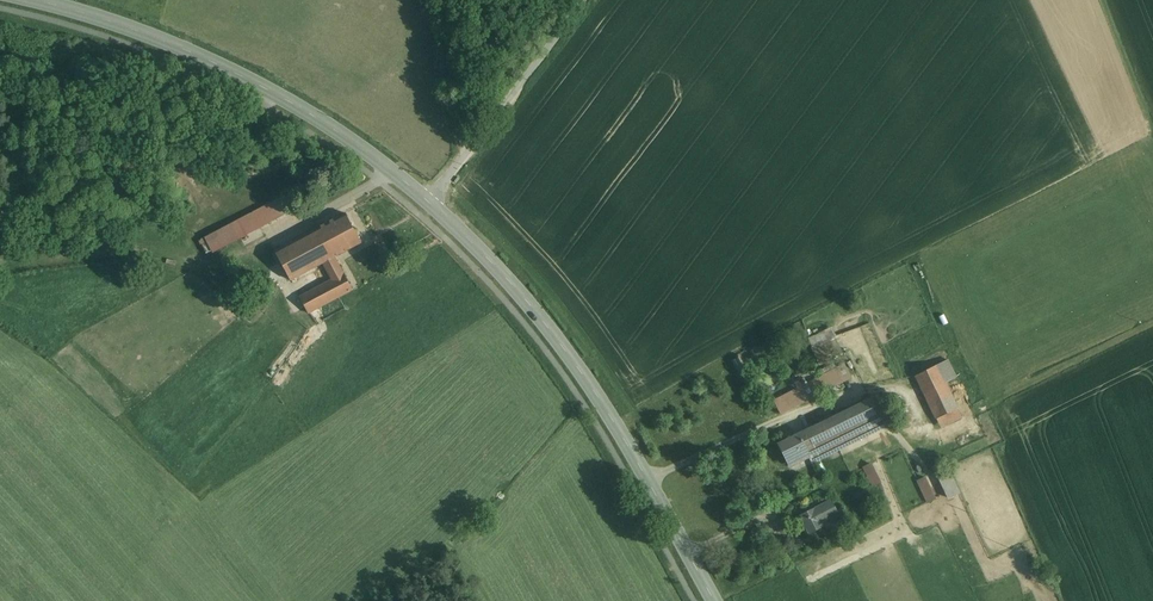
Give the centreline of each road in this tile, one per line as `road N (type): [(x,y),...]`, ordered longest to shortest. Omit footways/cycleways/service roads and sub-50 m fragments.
road 1 (tertiary): [(713,600),(607,411),(541,319),(431,204)]
road 2 (tertiary): [(431,204),(319,118),(260,85),(171,43),(38,0)]
road 3 (unclassified): [(431,204),(583,0)]
road 4 (track): [(453,0),(454,105),(464,158)]

